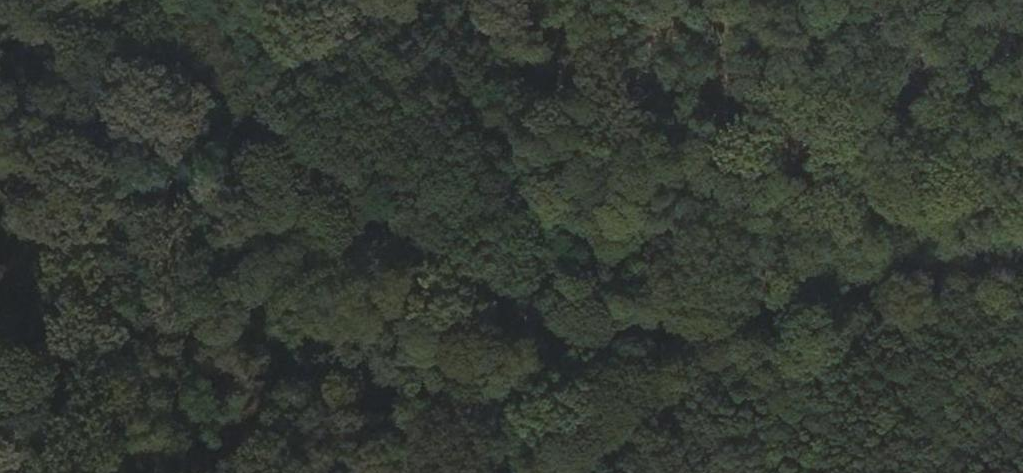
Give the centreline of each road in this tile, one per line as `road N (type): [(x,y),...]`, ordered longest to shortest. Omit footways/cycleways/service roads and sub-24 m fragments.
road 1 (track): [(94,0),(490,296),(565,339),(611,340),(1022,242)]
road 2 (track): [(131,26),(50,137),(44,235),(0,278)]
road 3 (track): [(565,339),(657,472)]

